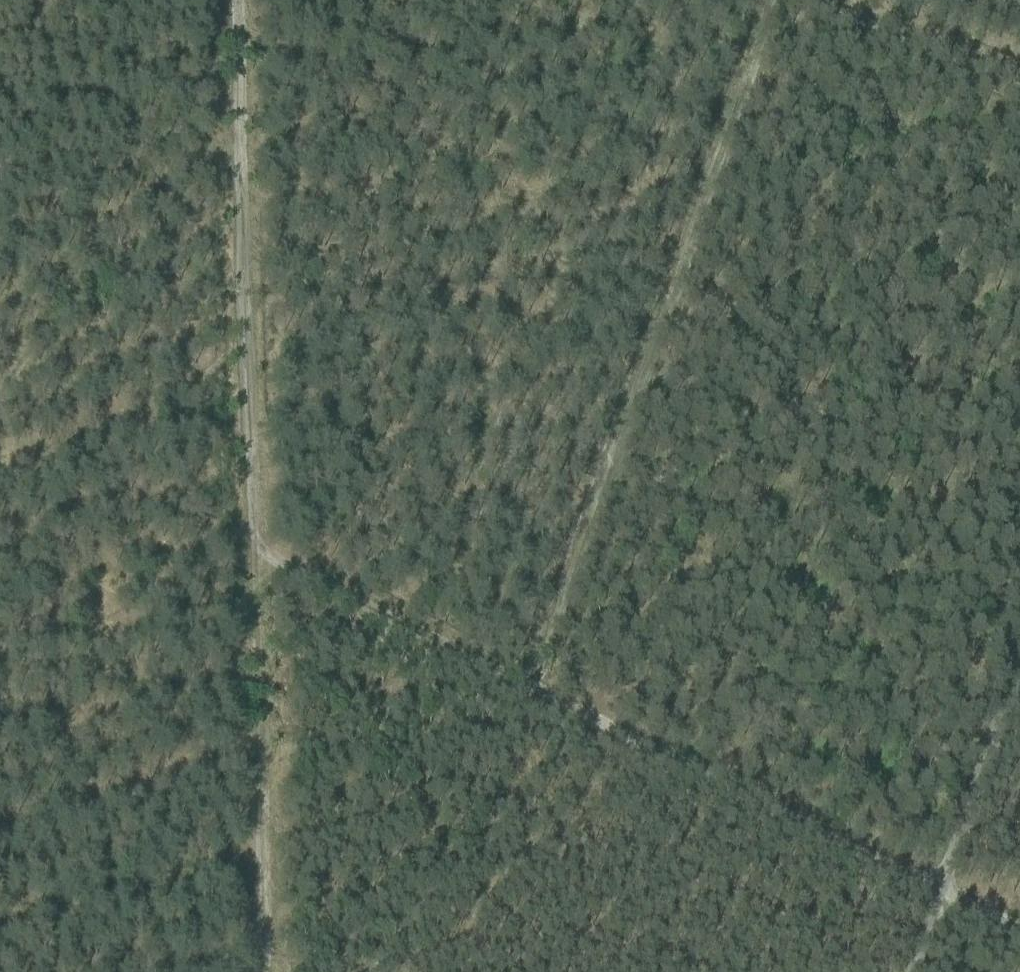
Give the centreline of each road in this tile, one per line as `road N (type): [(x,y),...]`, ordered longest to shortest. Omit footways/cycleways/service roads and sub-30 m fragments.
road 1 (track): [(938,874),(513,677),(255,568),(234,144),(0,297)]
road 2 (track): [(513,677),(768,0)]
road 3 (track): [(255,568),(265,971)]
road 4 (track): [(938,874),(1019,639)]
road 5 (track): [(1019,83),(832,0)]
road 6 (track): [(234,144),(227,0)]

